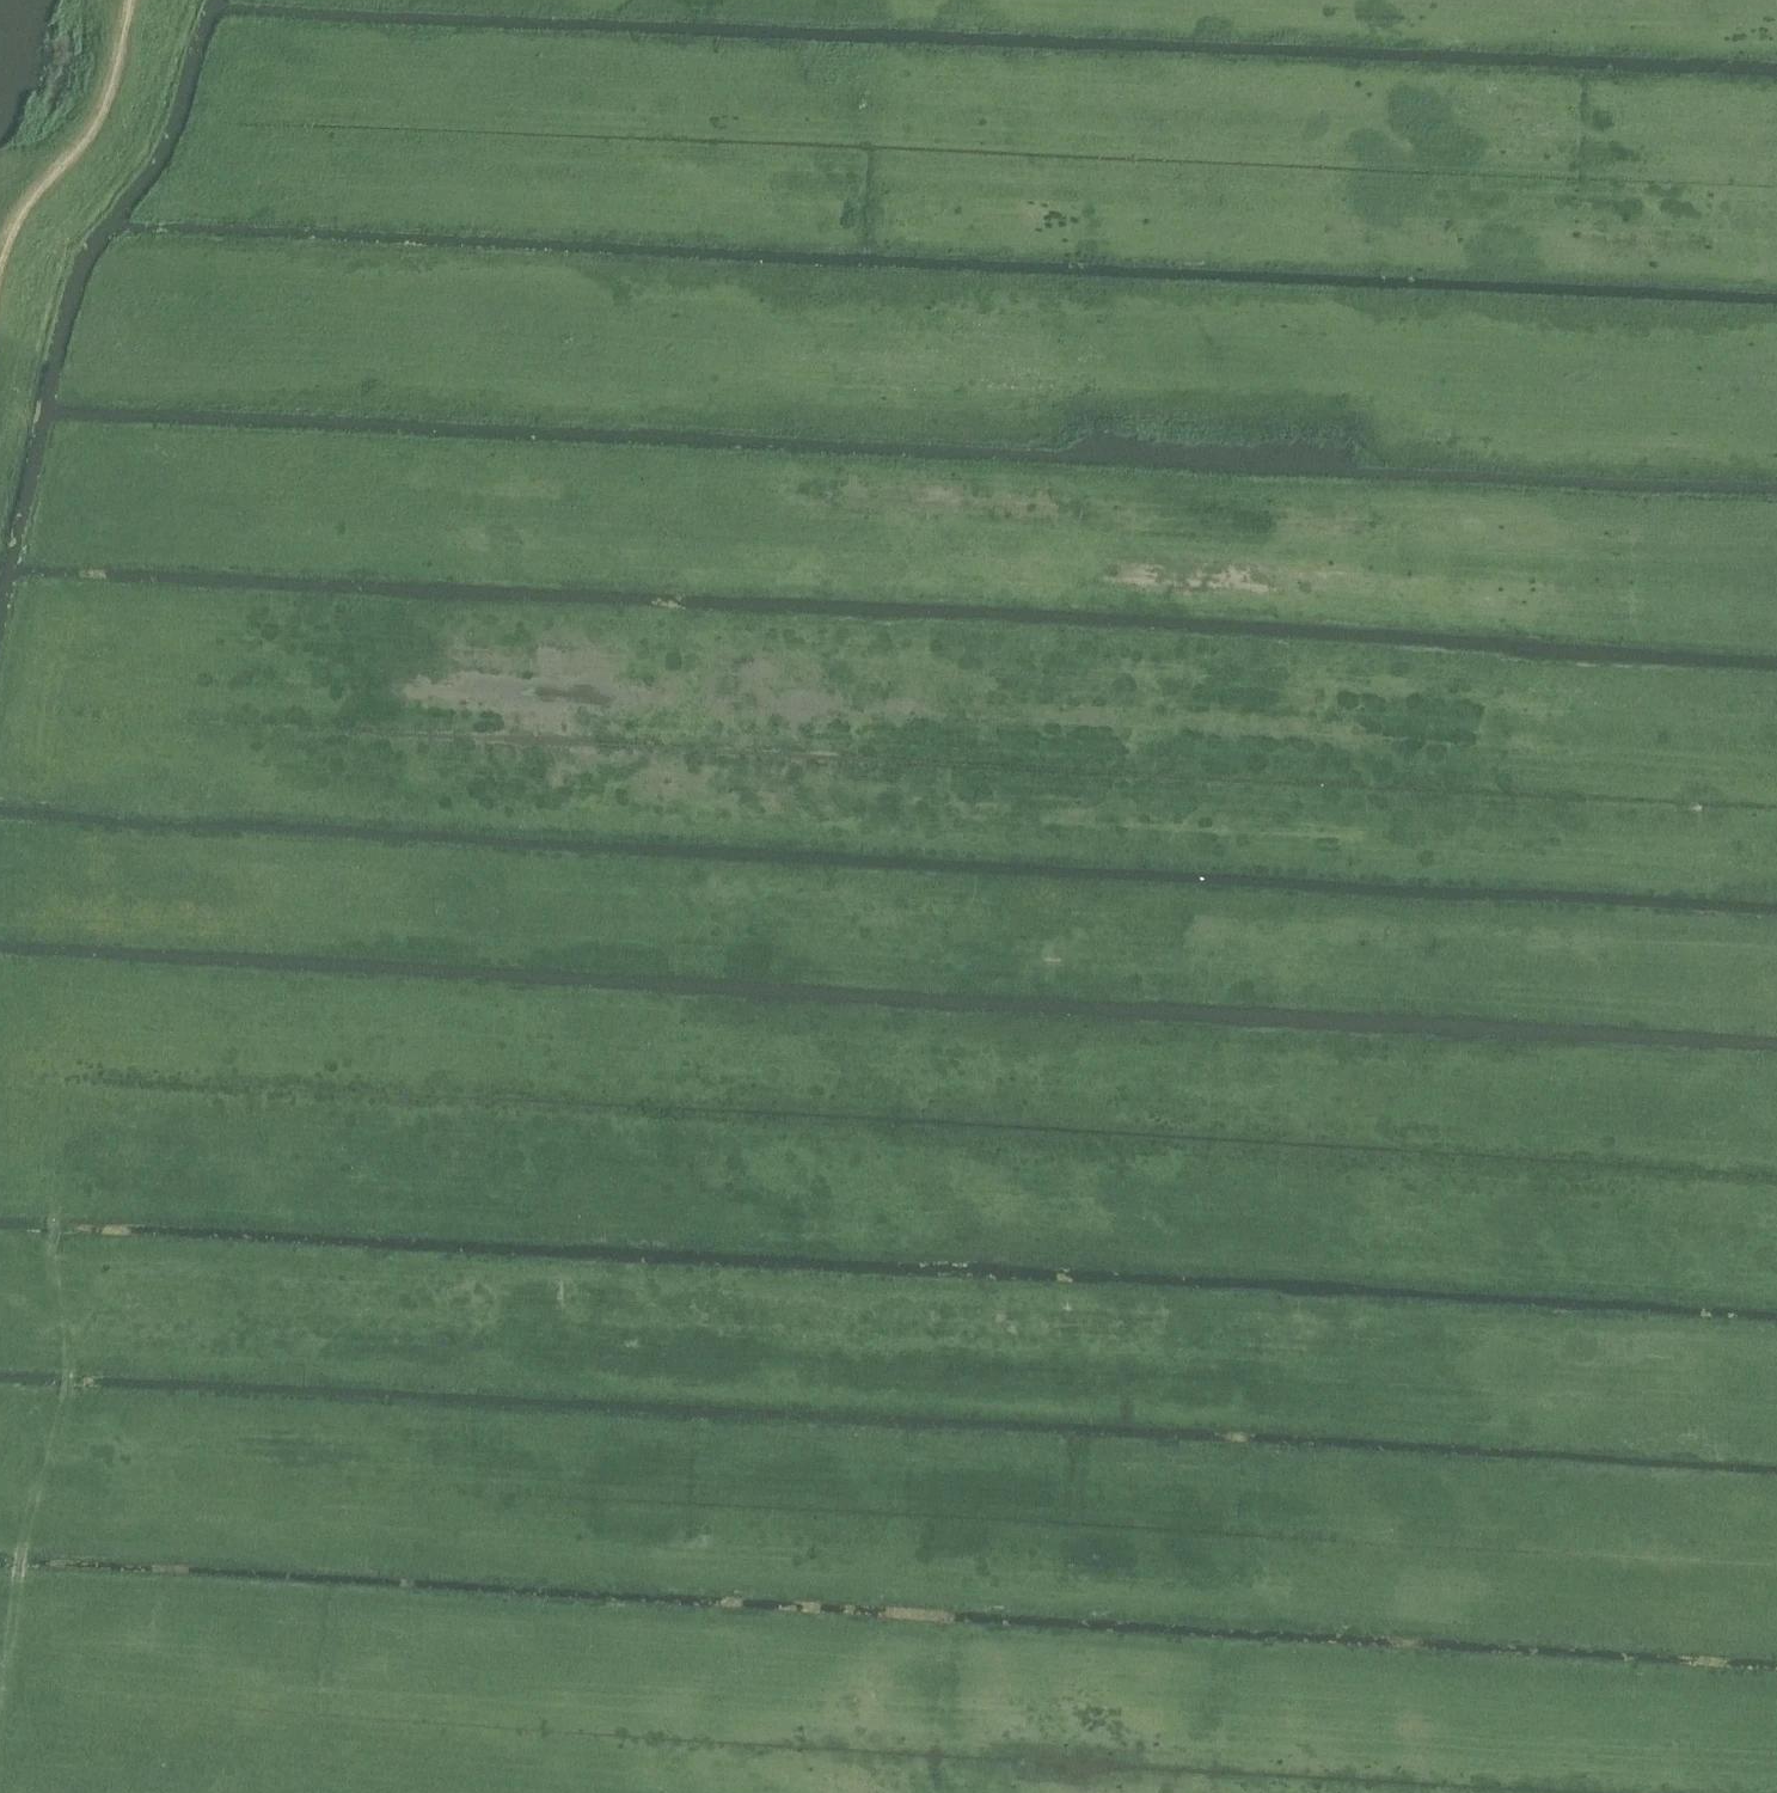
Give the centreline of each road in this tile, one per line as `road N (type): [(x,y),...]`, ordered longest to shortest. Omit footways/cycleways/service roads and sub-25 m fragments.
road 1 (track): [(0,233),(76,129),(114,61),(131,0)]

